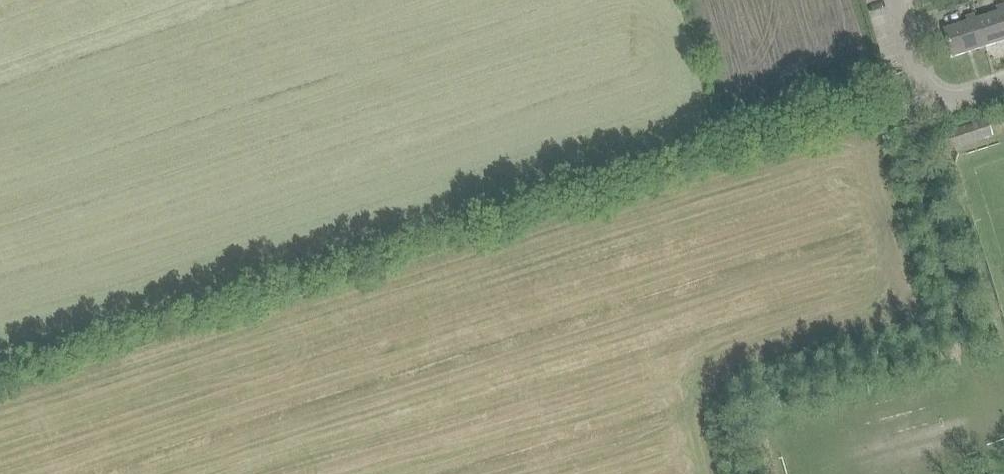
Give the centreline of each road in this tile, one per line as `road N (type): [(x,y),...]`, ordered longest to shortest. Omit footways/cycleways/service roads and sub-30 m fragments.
road 1 (residential): [(897,0),(928,90),(959,103),(1003,91)]

